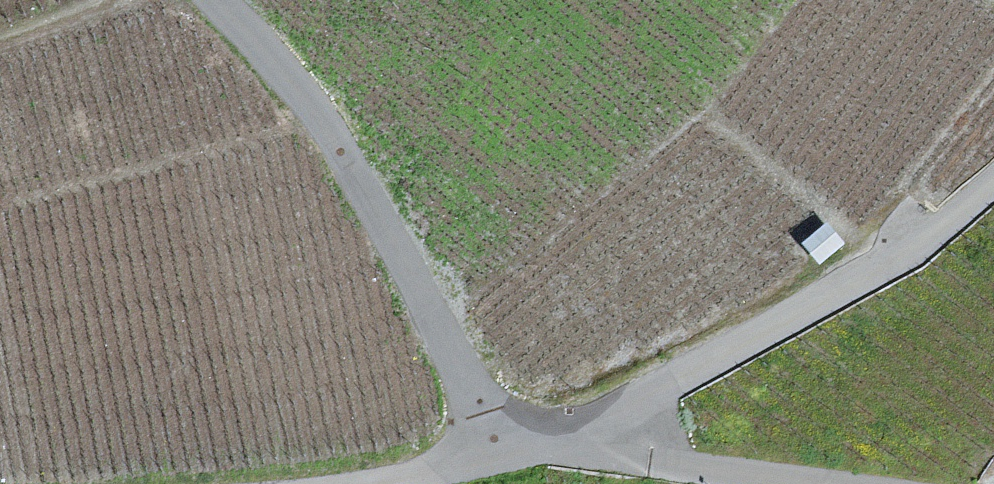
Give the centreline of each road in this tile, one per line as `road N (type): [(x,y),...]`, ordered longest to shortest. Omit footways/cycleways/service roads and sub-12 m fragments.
road 1 (unclassified): [(216,0),(335,140),(417,281),(497,455)]
road 2 (unclassified): [(566,438),(937,244),(993,194)]
road 3 (unclassified): [(566,438),(681,466),(810,483)]
road 4 (unclassified): [(497,455),(365,483)]

